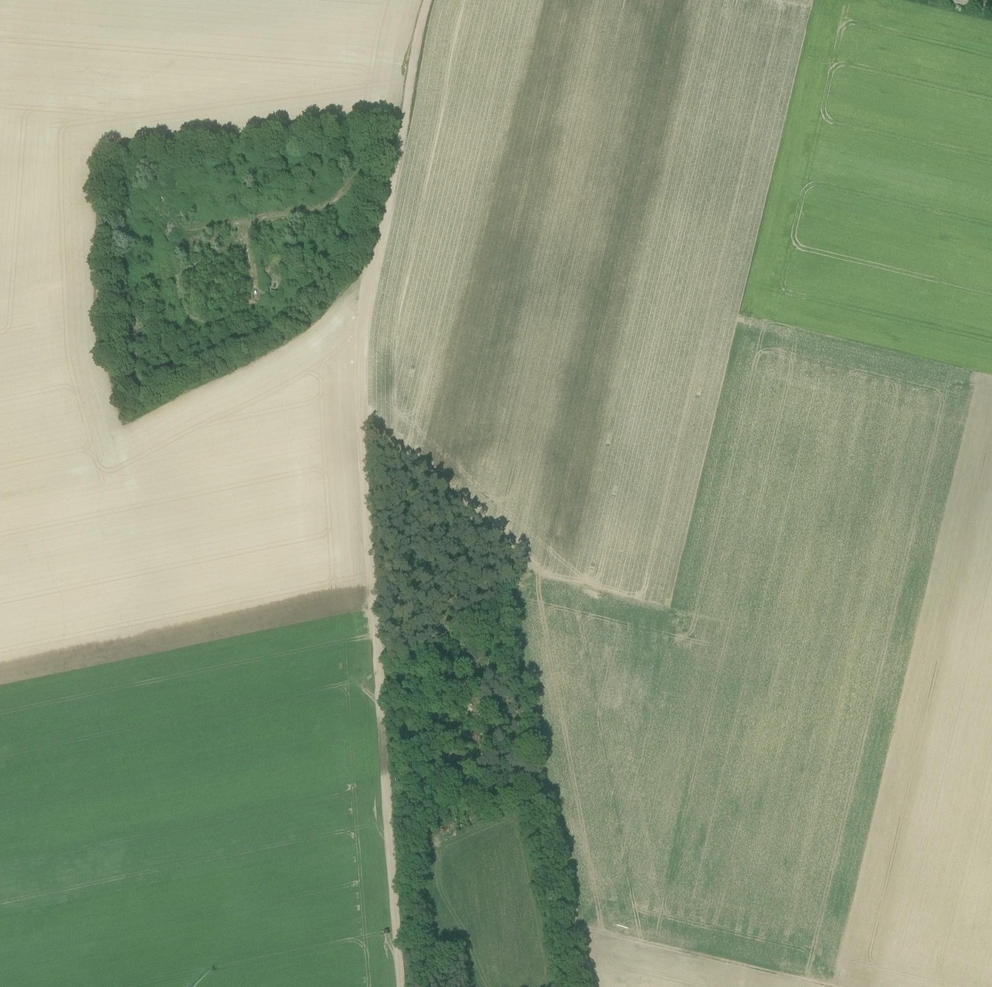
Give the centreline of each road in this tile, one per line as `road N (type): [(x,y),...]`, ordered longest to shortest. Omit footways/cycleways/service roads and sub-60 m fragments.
road 1 (track): [(427,0),(389,200),(359,295),(400,986)]
road 2 (track): [(180,227),(325,208),(378,144),(402,134)]
road 3 (track): [(828,986),(606,929)]

